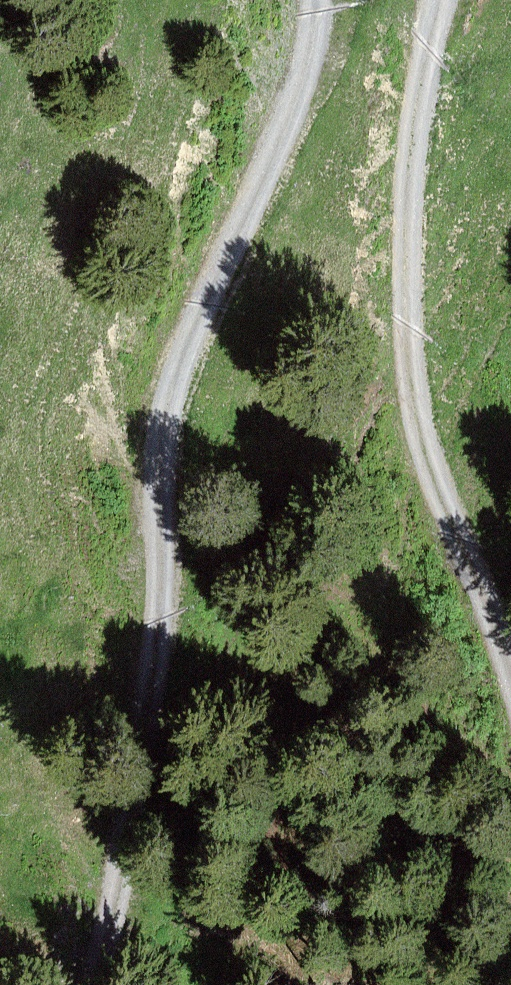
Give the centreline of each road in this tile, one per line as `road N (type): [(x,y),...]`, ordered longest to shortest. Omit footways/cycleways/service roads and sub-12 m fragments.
road 1 (track): [(320,0),(298,105),(190,341),(166,426),(160,630),(92,984)]
road 2 (track): [(510,690),(434,485),(410,384),(407,203),(437,0)]

